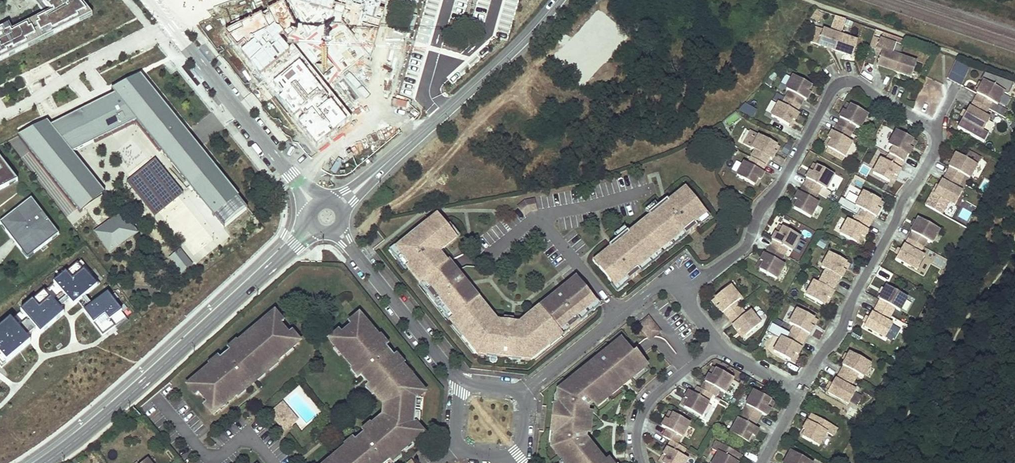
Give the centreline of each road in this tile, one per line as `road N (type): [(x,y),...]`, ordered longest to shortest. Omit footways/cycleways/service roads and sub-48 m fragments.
road 1 (residential): [(684,295),(745,246),(841,82),(930,126),(934,154),(902,199),(842,328),(798,392)]
road 2 (tertiary): [(44,462),(327,217)]
road 3 (tertiary): [(327,217),(556,0)]
road 4 (residential): [(148,0),(327,217)]
road 5 (residential): [(327,217),(458,384)]
road 6 (residential): [(684,295),(672,283),(659,283),(526,392)]
road 7 (residential): [(458,384),(452,450),(518,455),(526,392)]
road 8 (residential): [(714,343),(644,410),(641,462)]

